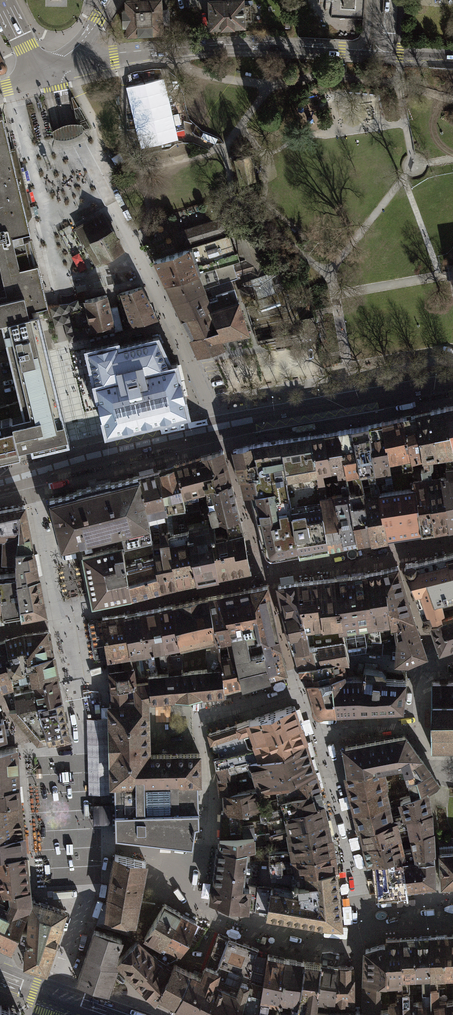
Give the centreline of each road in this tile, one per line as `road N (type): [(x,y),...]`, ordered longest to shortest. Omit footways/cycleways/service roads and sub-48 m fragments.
road 1 (primary): [(55,75),(170,51),(259,45),(392,54)]
road 2 (residential): [(219,431),(452,385)]
road 3 (residential): [(219,431),(31,478)]

